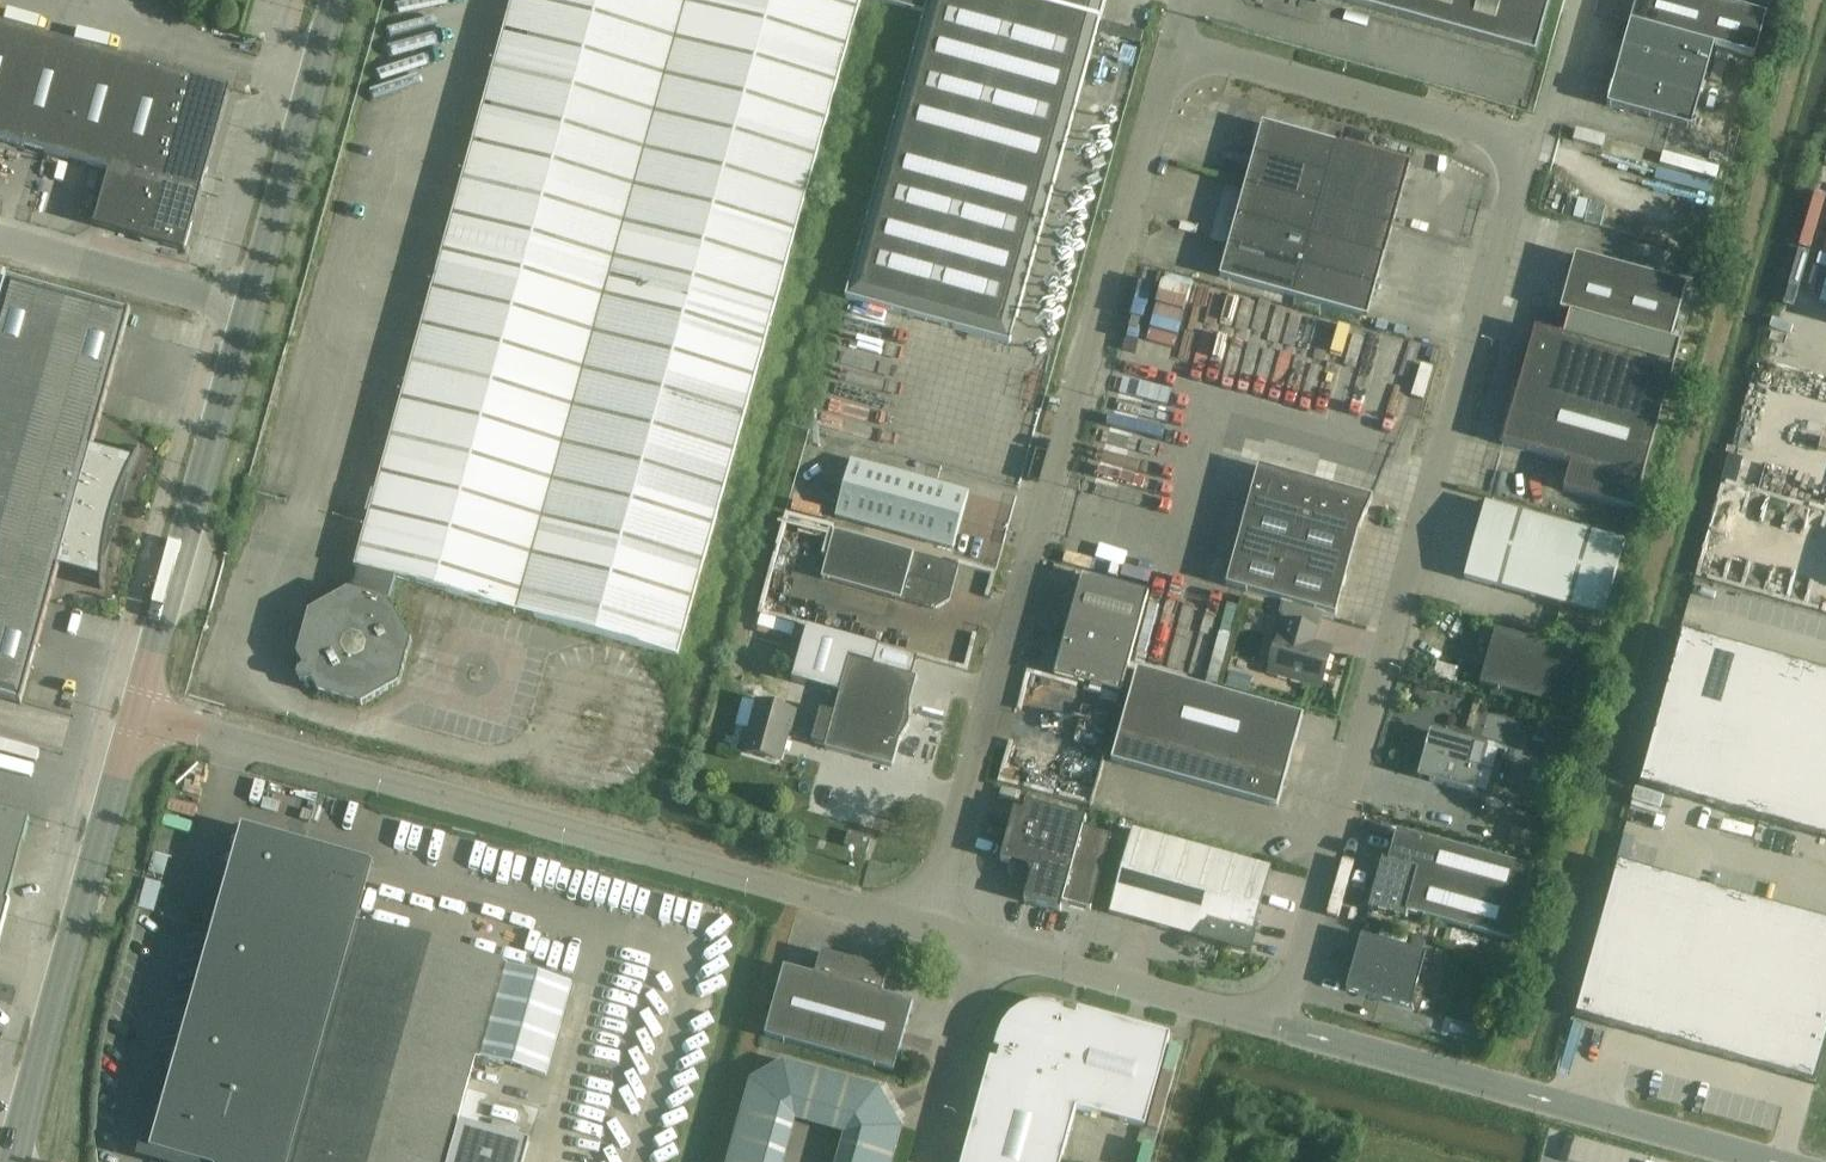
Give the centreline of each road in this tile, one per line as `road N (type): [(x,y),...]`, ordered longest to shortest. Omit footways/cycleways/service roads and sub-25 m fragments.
road 1 (unclassified): [(927,929),(1174,44),(1530,144)]
road 2 (unclassified): [(1530,144),(1278,1026)]
road 3 (unclassified): [(133,716),(927,929)]
road 4 (unclassified): [(1278,1026),(1769,1161)]
road 5 (unclassified): [(12,1161),(133,716)]
road 6 (unclassified): [(133,716),(248,305)]
road 7 (unclassified): [(248,305),(333,0)]
road 8 (unclassified): [(982,945),(1278,1026)]
road 9 (residential): [(0,235),(248,305)]
road 10 (unclassified): [(923,1161),(982,945)]
road 11 (residential): [(1530,144),(1550,115),(1583,0)]

